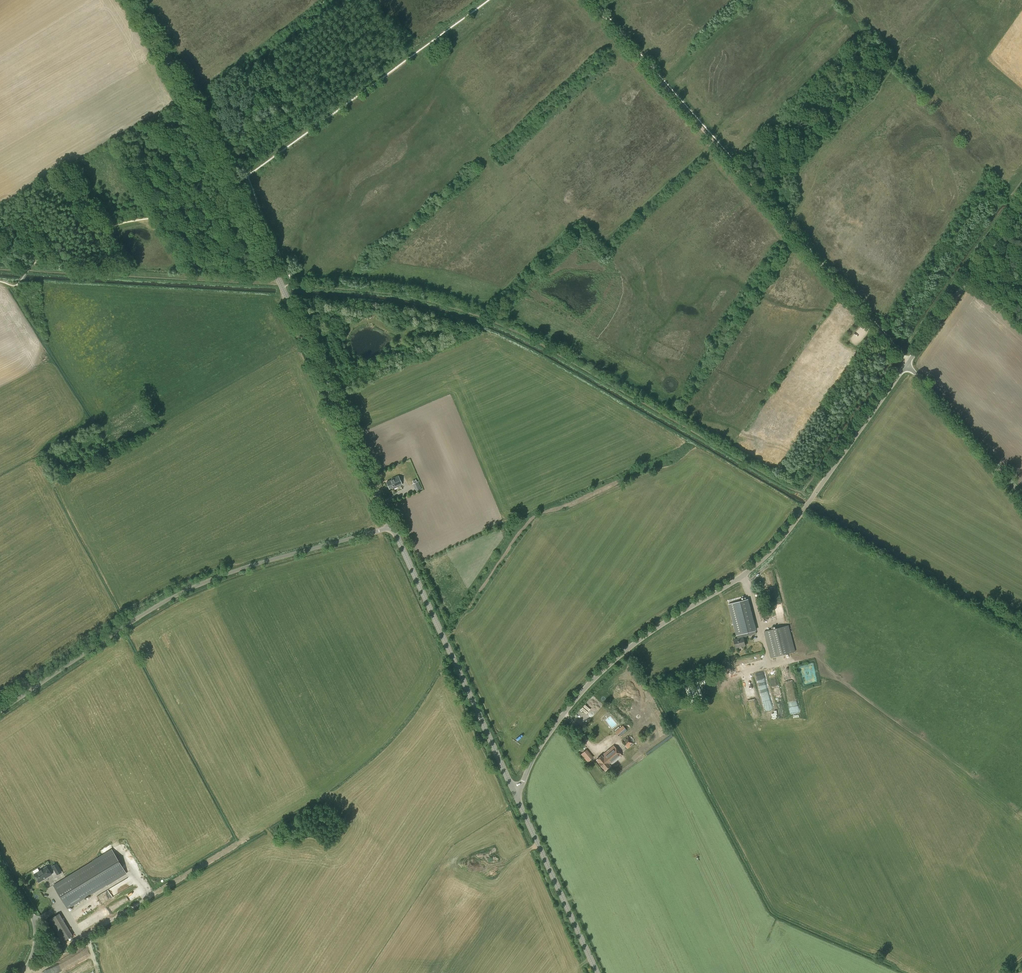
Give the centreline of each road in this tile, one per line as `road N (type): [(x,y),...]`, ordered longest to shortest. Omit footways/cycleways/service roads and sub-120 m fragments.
road 1 (unclassified): [(516,795),(537,752),(594,678),(771,551),(907,364)]
road 2 (tertiary): [(393,527),(235,189),(131,0)]
road 3 (unclassified): [(0,711),(184,591),(393,527)]
road 4 (track): [(588,0),(784,223)]
road 5 (tertiary): [(516,795),(393,527)]
road 6 (track): [(0,268),(281,284)]
road 7 (unclassified): [(907,364),(1021,202)]
road 8 (tertiary): [(597,972),(516,795)]
road 9 (track): [(907,364),(784,223)]
road 10 (unclassified): [(1021,495),(907,364)]
road 11 (unclassified): [(21,972),(35,925),(0,862)]

